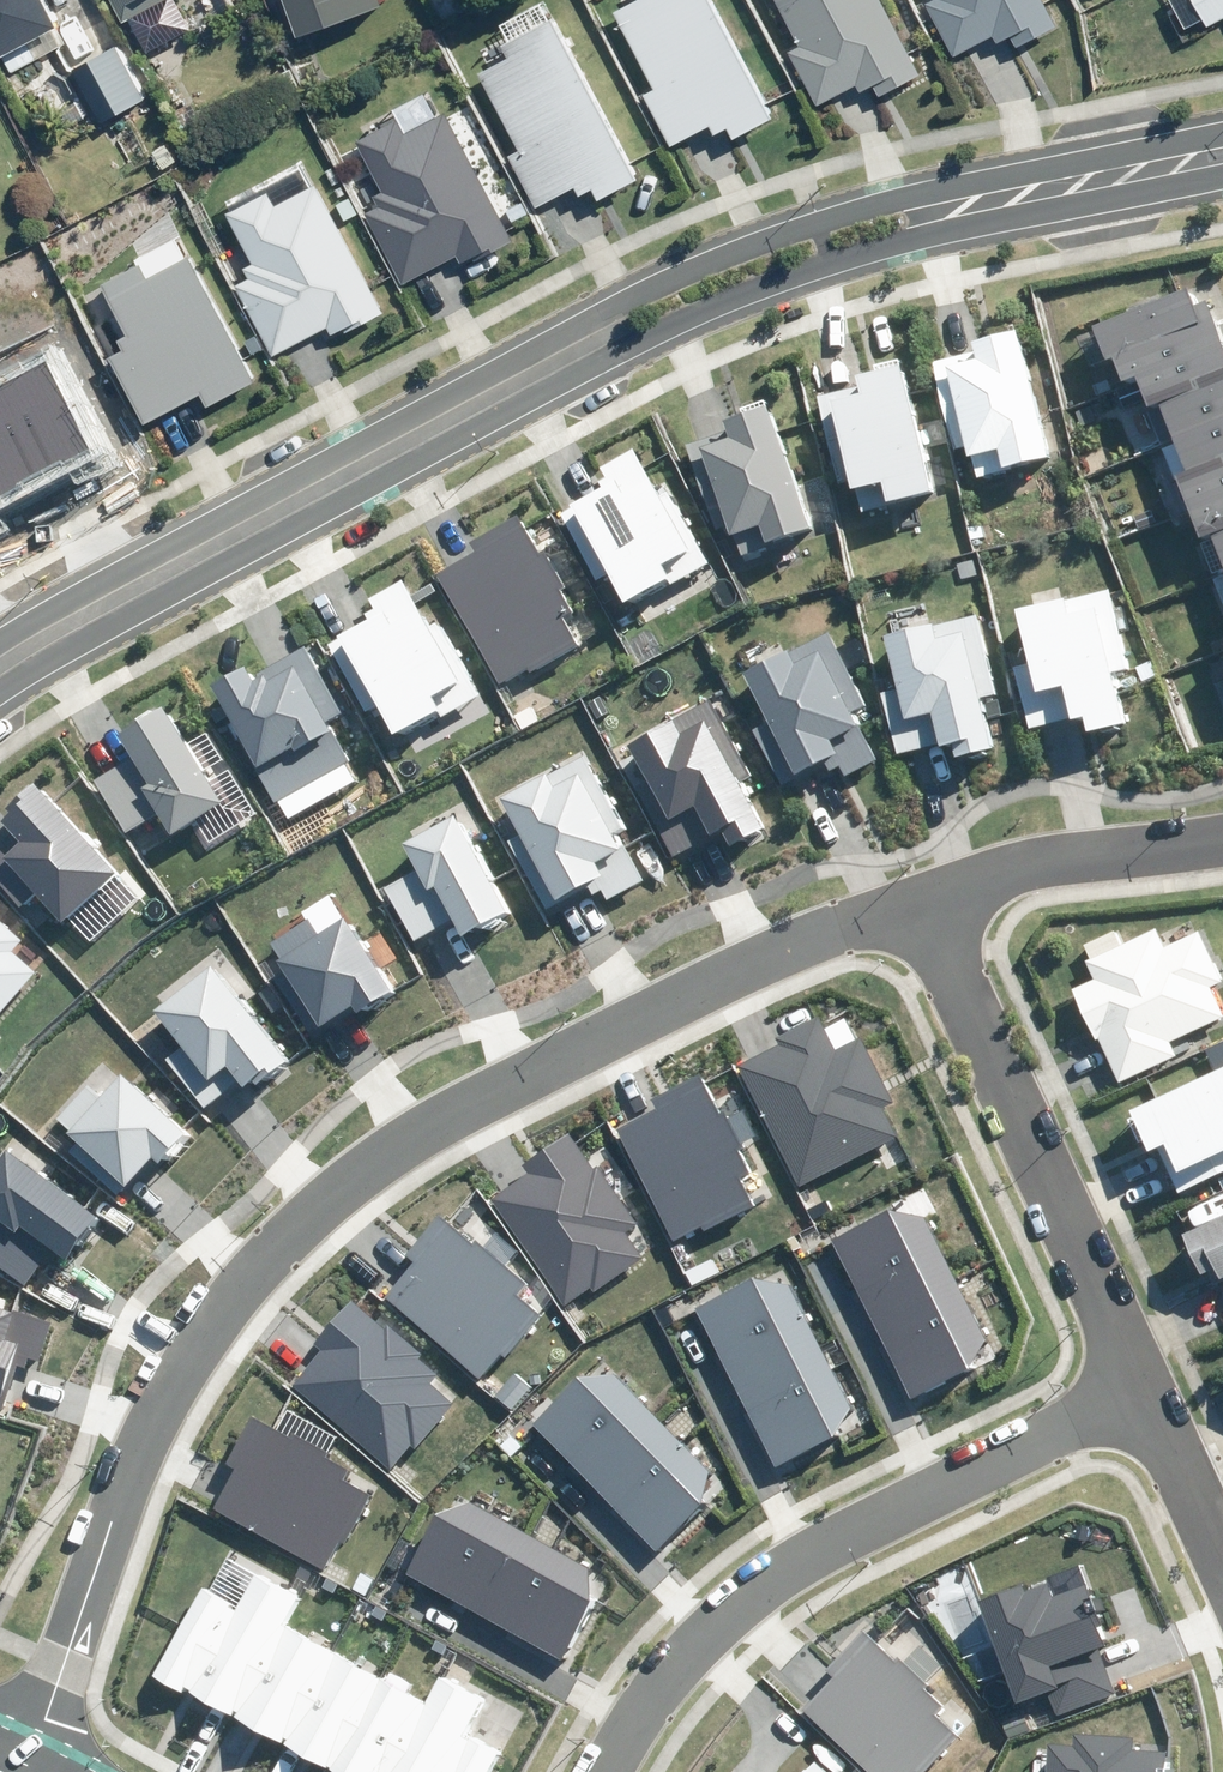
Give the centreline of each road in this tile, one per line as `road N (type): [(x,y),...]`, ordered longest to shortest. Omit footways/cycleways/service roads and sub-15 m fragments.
road 1 (residential): [(1222,182),(779,272),(564,365),(0,690)]
road 2 (residential): [(0,622),(539,332),(734,246),(1034,168),(1222,130)]
road 3 (residential): [(32,1751),(64,1665),(95,1501),(126,1425),(249,1249),(312,1189),(384,1141),(787,933),(905,889)]
road 4 (residential): [(606,1771),(677,1665),(752,1595),(1142,1386)]
road 5 (residential): [(1142,1386),(905,889)]
road 6 (residential): [(905,889),(1020,854),(1222,826)]
road 7 (residential): [(1222,1564),(1209,1516),(1142,1386)]

